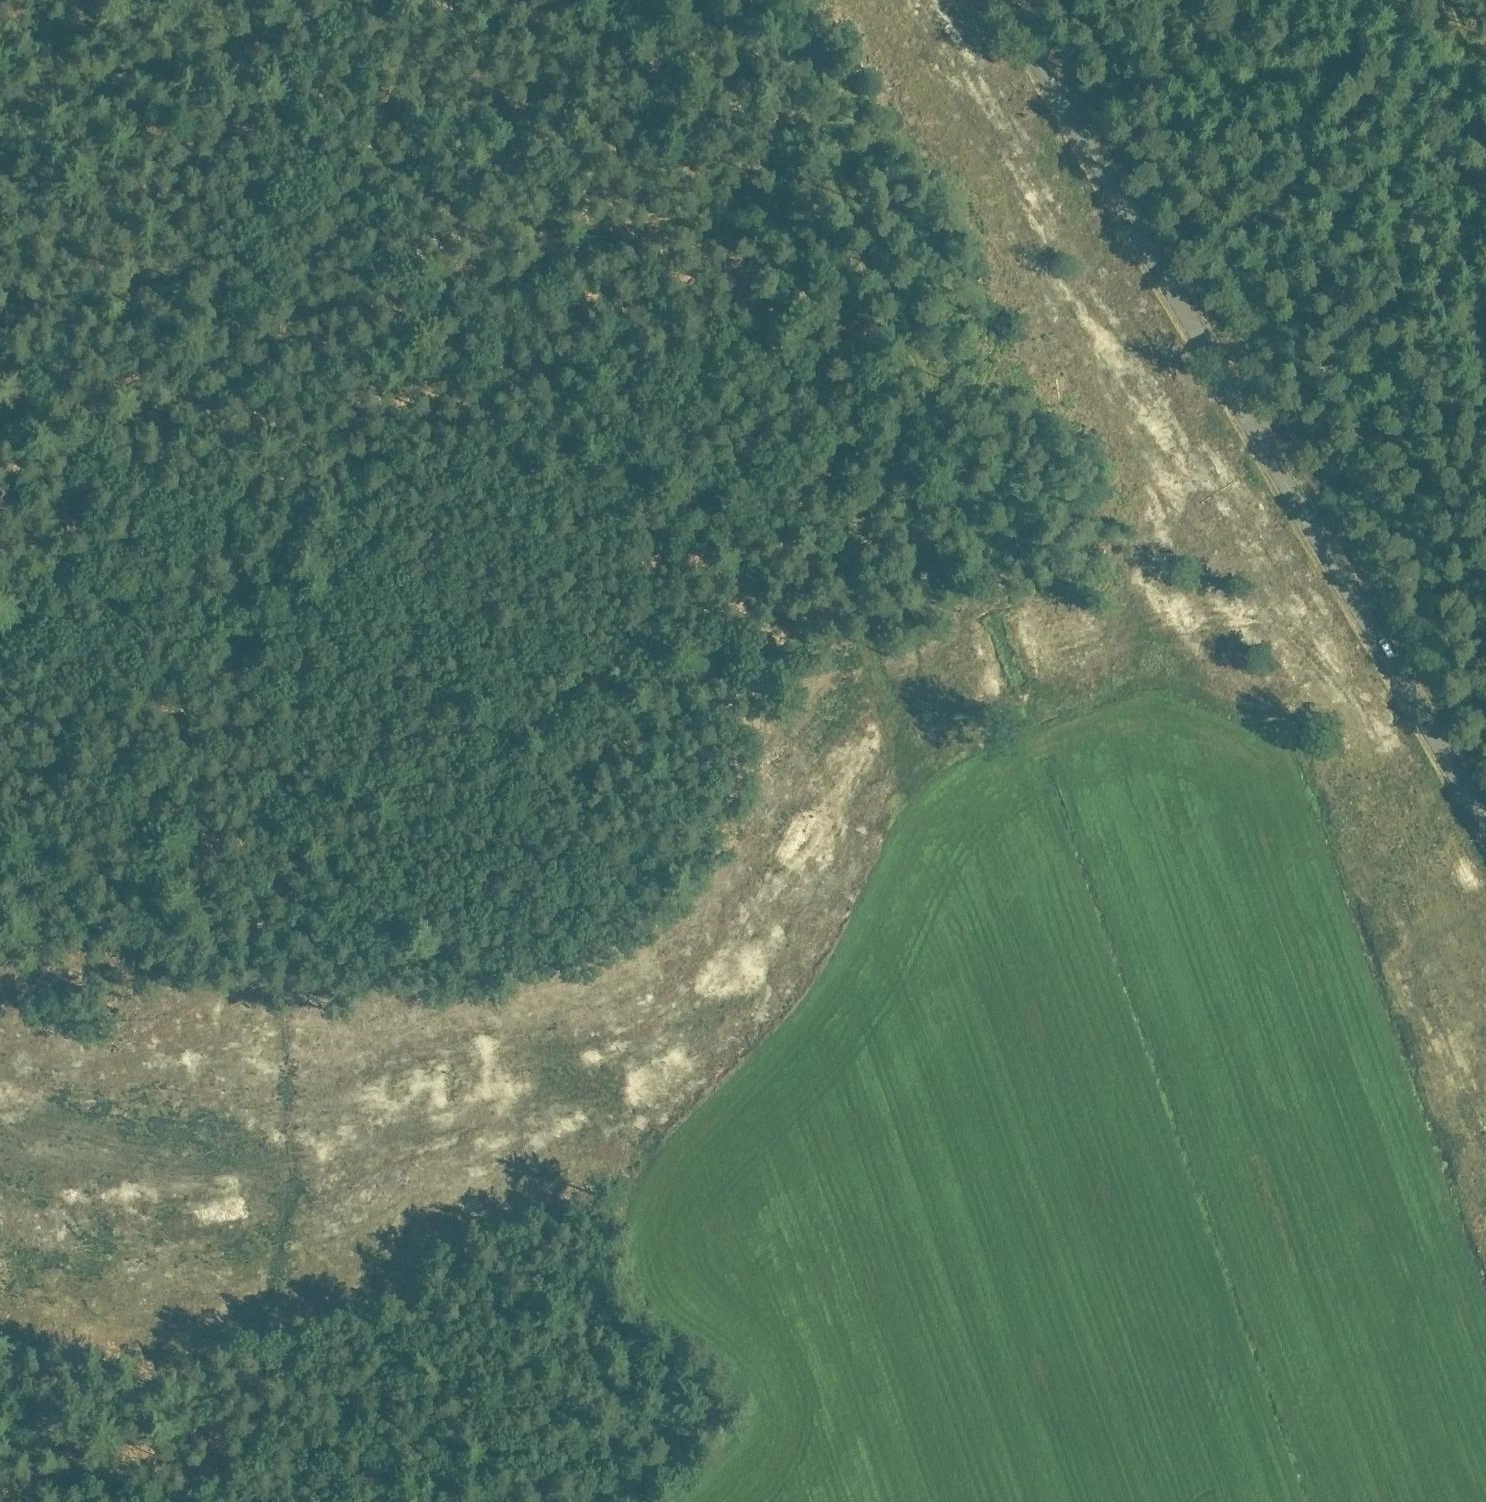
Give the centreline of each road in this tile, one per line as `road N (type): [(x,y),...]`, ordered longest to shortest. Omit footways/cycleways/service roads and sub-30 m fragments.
road 1 (tertiary): [(1485,821),(1002,0)]
road 2 (track): [(0,106),(258,45),(387,0)]

